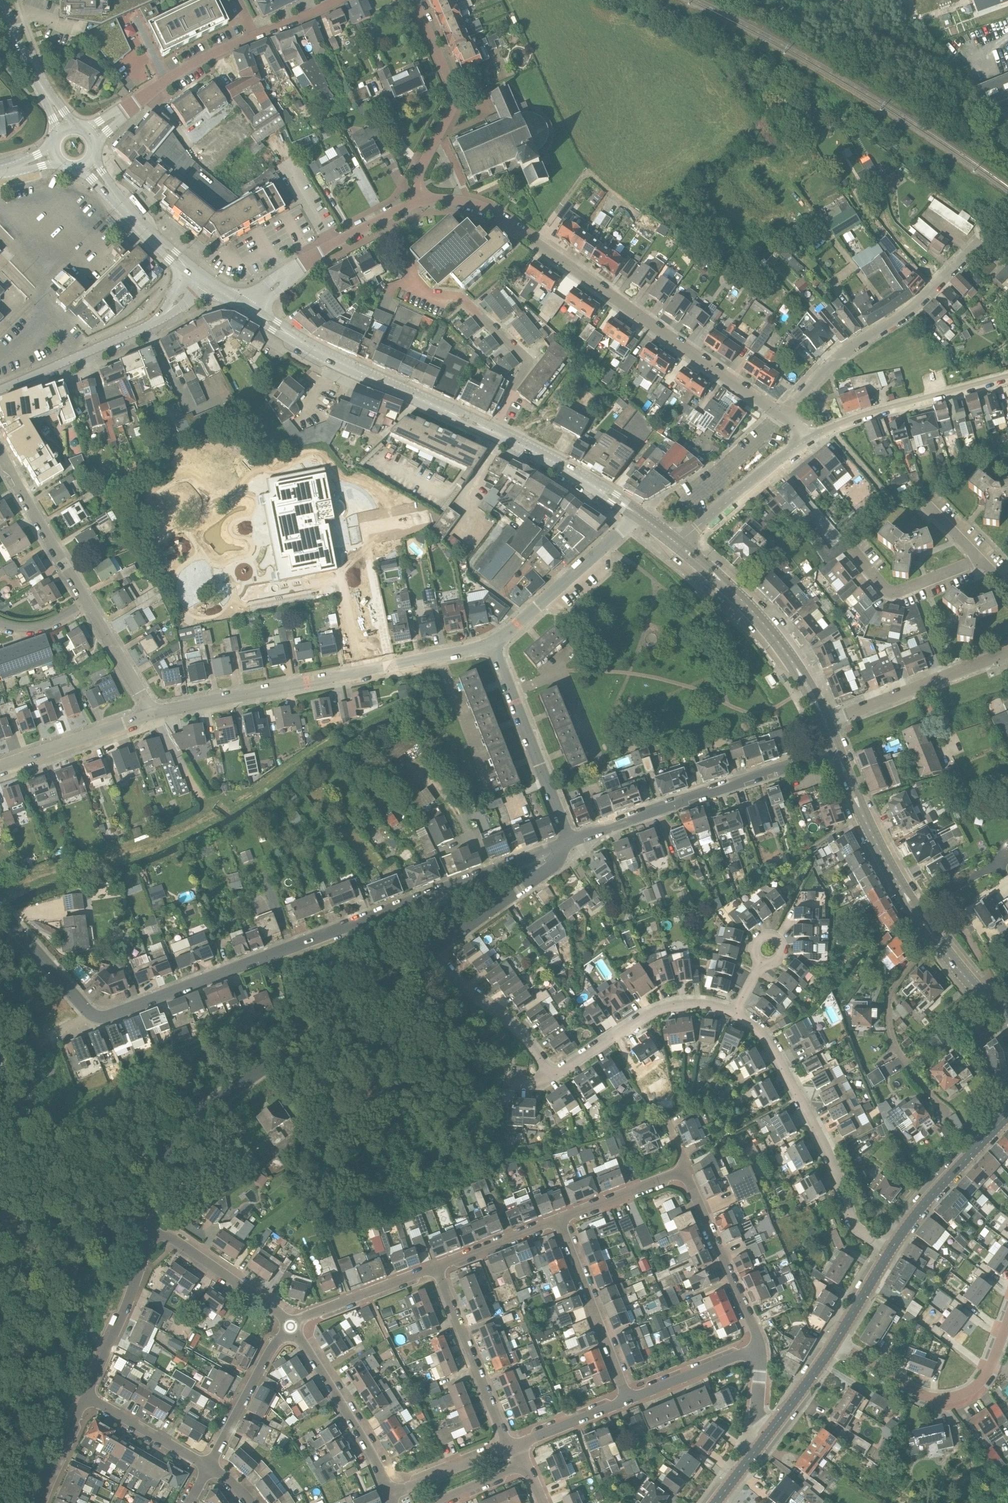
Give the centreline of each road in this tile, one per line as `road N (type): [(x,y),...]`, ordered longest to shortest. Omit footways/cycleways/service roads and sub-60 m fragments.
road 1 (residential): [(92,1014),(112,1015),(556,846)]
road 2 (residential): [(781,416),(487,209),(423,201)]
road 3 (residential): [(148,1230),(157,1167),(197,1116),(432,949)]
road 4 (residential): [(491,643),(148,710)]
road 5 (residential): [(386,216),(420,289),(459,298),(526,359),(493,432)]
road 6 (residential): [(891,1250),(854,1222),(834,1163),(772,1046),(735,1013)]
road 7 (residential): [(91,136),(203,58),(337,0)]
road 8 (residential): [(571,841),(836,748)]
road 9 (tertiary): [(493,432),(341,363),(249,310)]
road 10 (residential): [(781,416),(837,358),(912,310),(980,240)]
road 11 (tertiary): [(826,722),(766,627),(679,544)]
road 12 (residential): [(835,1342),(919,1395),(945,1399),(985,1376),(1007,1321)]
road 13 (residential): [(423,201),(420,171),(455,98),(414,0)]
road 14 (tertiary): [(935,940),(864,821),(836,748)]
road 15 (residential): [(571,841),(491,643)]
road 16 (residential): [(810,439),(1007,378)]
road 17 (residential): [(735,1013),(700,1004),(663,1008),(550,1077)]
road 18 (residential): [(944,1111),(897,1049),(888,1016),(895,985),(935,940)]
road 19 (residential): [(391,1495),(290,1325)]
road 20 (residential): [(491,643),(637,513)]
road 21 (residential): [(512,1447),(437,1268)]
road 22 (residential): [(826,722),(1007,652)]
road 23 (residential): [(632,1399),(561,1219)]
road 24 (residential): [(759,1347),(685,1174)]
road 25 (tertiary): [(891,1250),(1007,1113)]
road 26 (residential): [(83,1396),(135,1281),(148,1230)]
road 27 (residential): [(550,1077),(520,1034),(432,949)]
road 28 (residential): [(0,389),(160,319)]
road 29 (residential): [(86,602),(0,451)]
road 30 (residential): [(290,1325),(148,1230)]
road 31 (residential): [(679,544),(810,439)]
road 32 (residential): [(432,949),(549,869),(556,846)]
road 33 (tertiary): [(637,513),(493,432)]
road 34 (residential): [(207,1465),(269,1349),(290,1325)]
road 35 (residential): [(0,770),(137,721),(148,710)]
road 36 (residential): [(290,1325),(437,1268)]
road 37 (residential): [(980,560),(891,592),(852,550)]
road 38 (tertiary): [(191,269),(87,163)]
road 39 (tertiary): [(66,129),(2,0)]
road 40 (residential): [(207,1465),(83,1396)]
road 41 (residential): [(92,1014),(0,909)]
road 42 (residential): [(632,1399),(759,1347)]
road 43 (residential): [(437,1268),(561,1219)]
road 44 (residential): [(561,1219),(685,1174)]
road 45 (residential): [(391,1495),(512,1447)]
road 46 (residential): [(512,1447),(632,1399)]
road 47 (residential): [(148,710),(86,602)]

